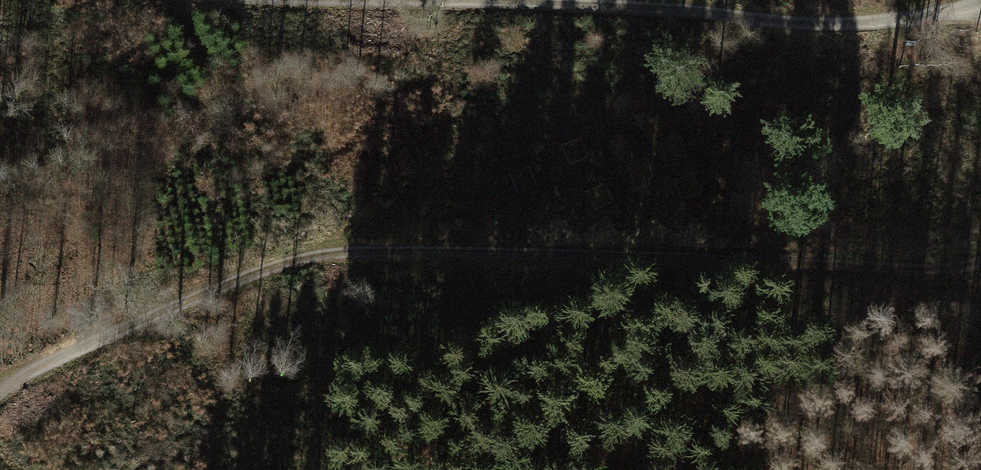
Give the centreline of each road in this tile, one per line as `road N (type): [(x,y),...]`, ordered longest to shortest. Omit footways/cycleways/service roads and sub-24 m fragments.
road 1 (track): [(0,409),(144,295),(305,236),(980,259)]
road 2 (track): [(980,12),(864,18),(729,4),(434,0)]

